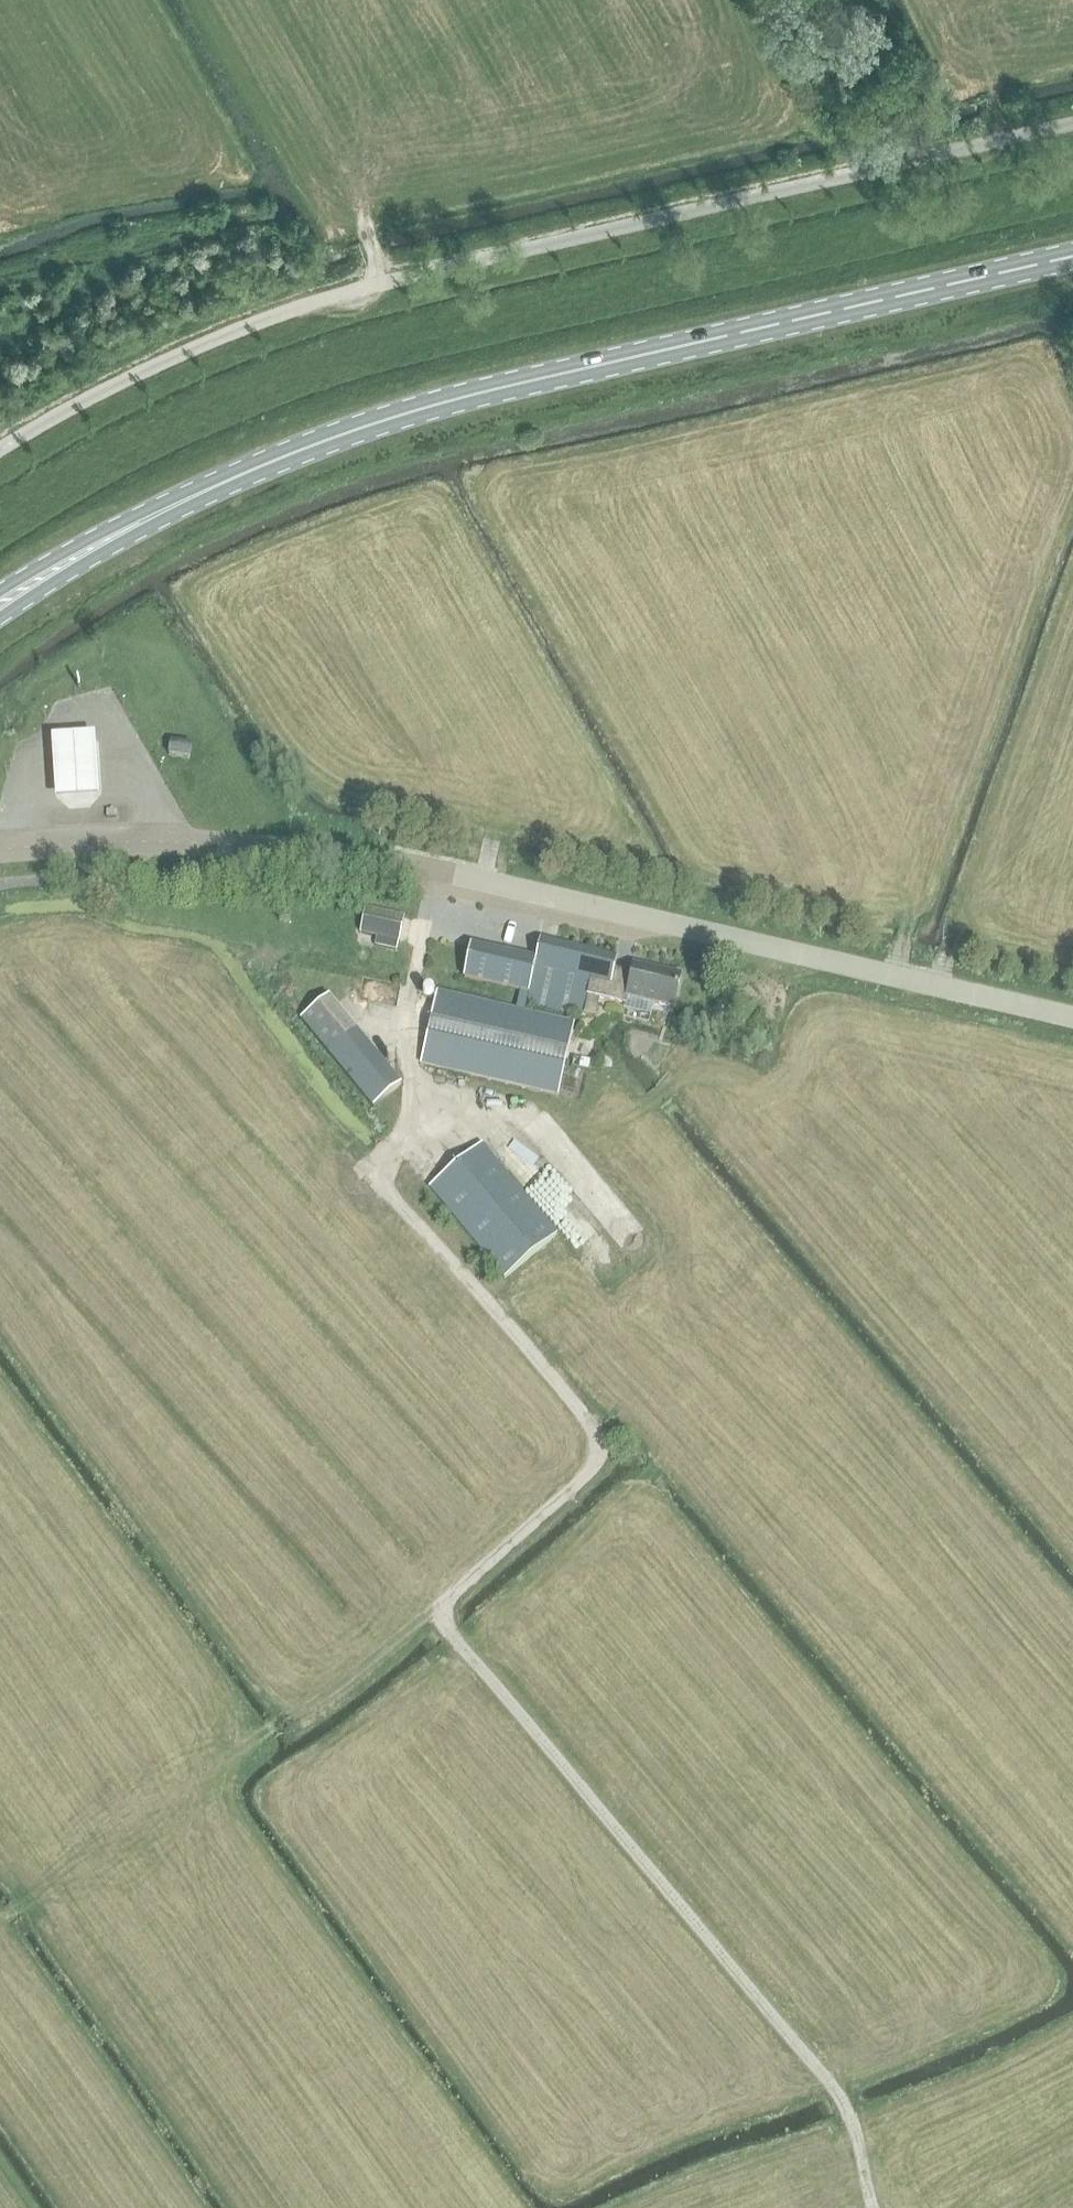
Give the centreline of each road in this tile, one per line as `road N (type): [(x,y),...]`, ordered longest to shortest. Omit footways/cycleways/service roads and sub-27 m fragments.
road 1 (track): [(387,1162),(388,1189),(558,1381),(600,1442),(589,1471),(445,1599),(442,1619),(829,2080),(856,2130),(872,2207)]
road 2 (unclassified): [(0,449),(146,370),(288,310),(1072,124)]
road 3 (primary): [(154,516),(308,448),(438,404),(1072,257)]
road 4 (tertiary): [(454,873),(1072,1016)]
road 5 (tertiary): [(454,873),(208,843),(0,848)]
road 6 (primary): [(0,619),(144,530),(154,516)]
road 7 (primary): [(154,516),(136,515),(0,591)]

